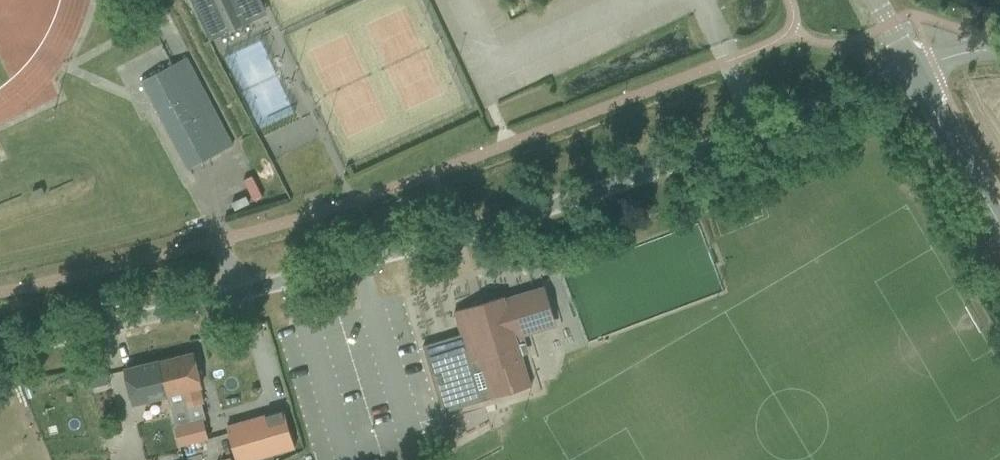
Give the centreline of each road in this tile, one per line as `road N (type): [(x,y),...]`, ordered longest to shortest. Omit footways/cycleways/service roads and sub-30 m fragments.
road 1 (unclassified): [(0,347),(292,279),(548,204),(764,130),(911,66)]
road 2 (unclassified): [(999,221),(911,66)]

